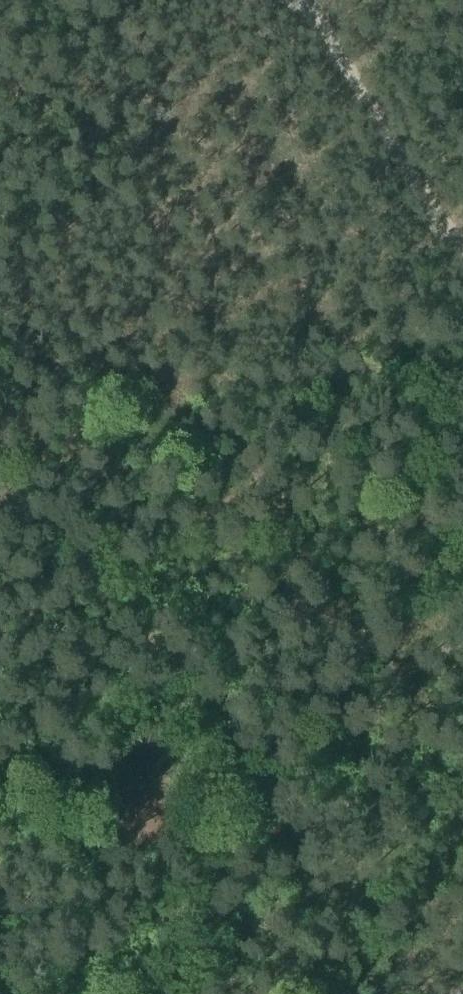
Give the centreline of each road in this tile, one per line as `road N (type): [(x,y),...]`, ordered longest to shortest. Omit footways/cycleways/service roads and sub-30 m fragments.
road 1 (track): [(462,755),(410,796),(374,803),(183,794),(0,798)]
road 2 (track): [(287,0),(315,23),(462,265)]

